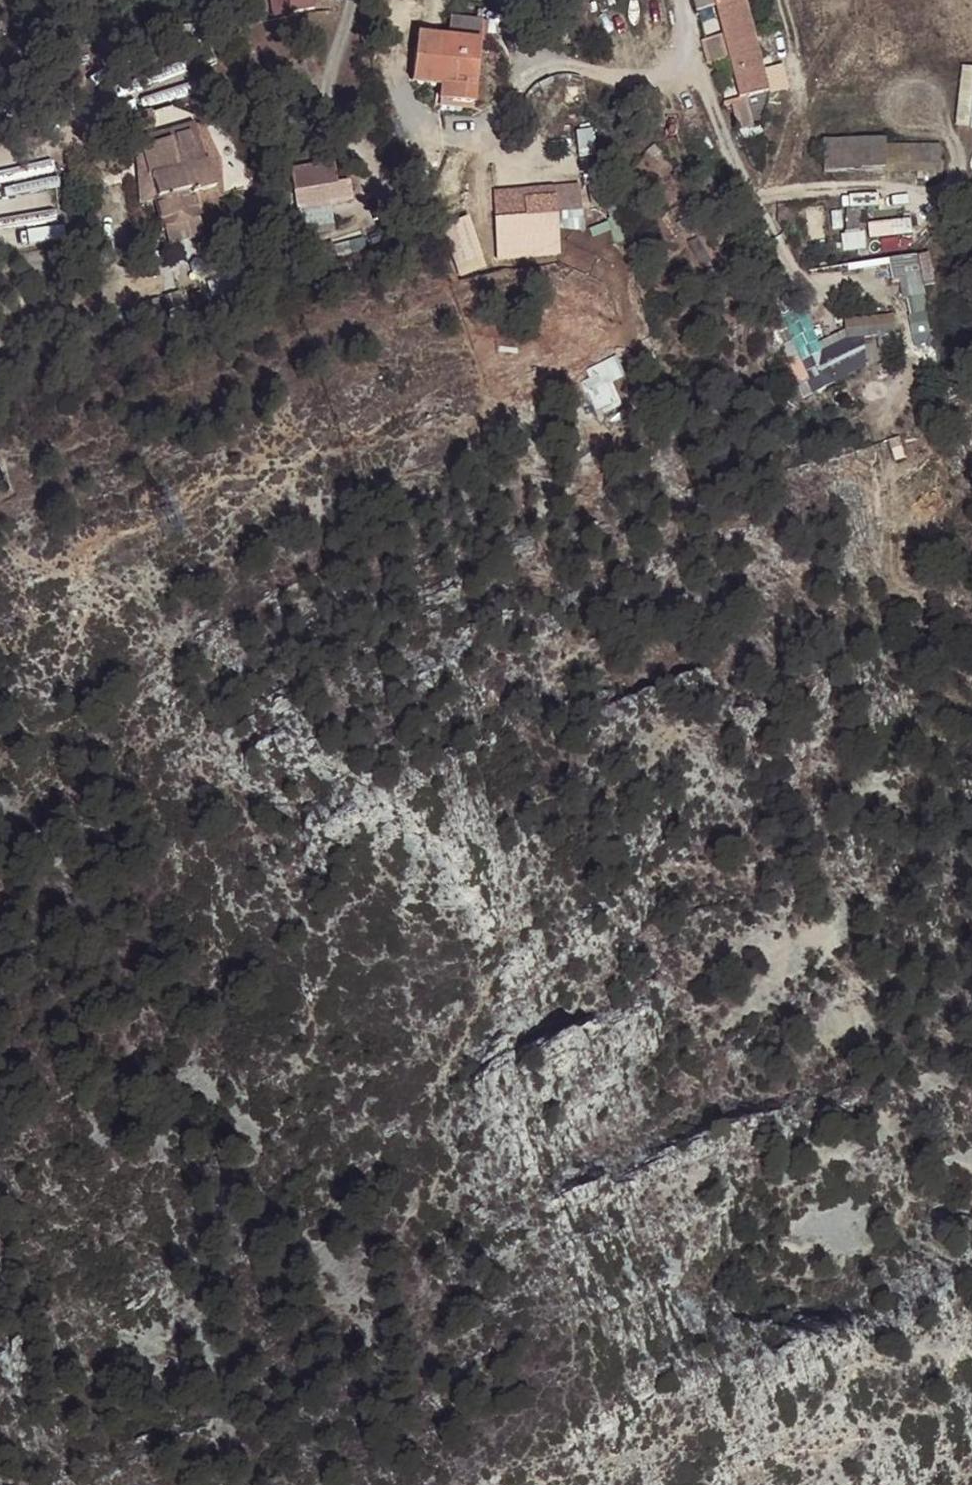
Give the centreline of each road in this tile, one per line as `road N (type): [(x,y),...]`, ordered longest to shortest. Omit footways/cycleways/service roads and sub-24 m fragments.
road 1 (residential): [(677,0),(705,102),(774,238)]

